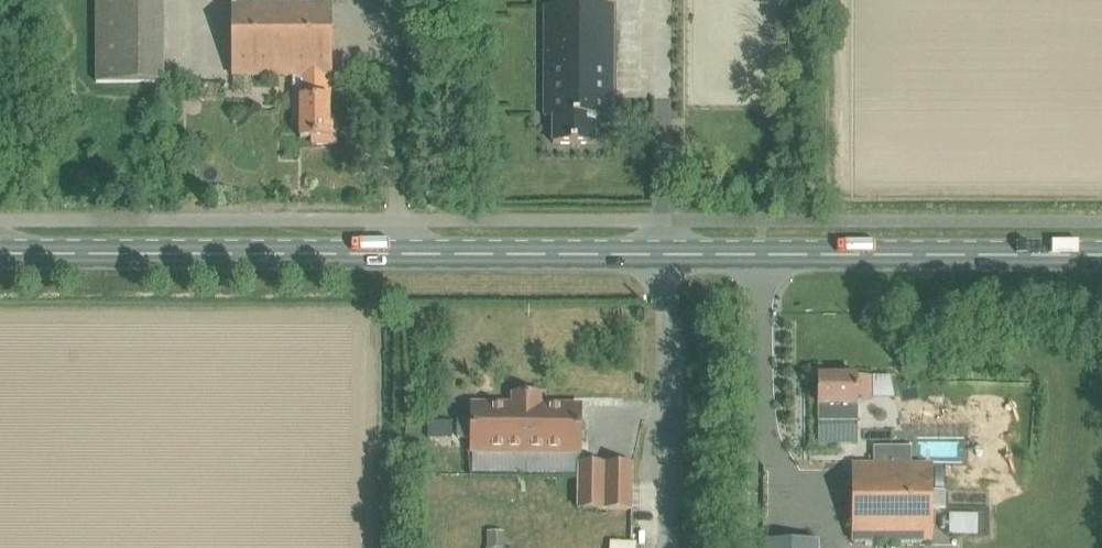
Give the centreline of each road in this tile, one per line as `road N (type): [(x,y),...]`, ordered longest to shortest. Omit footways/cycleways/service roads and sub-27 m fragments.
road 1 (primary): [(1101,255),(0,253)]

